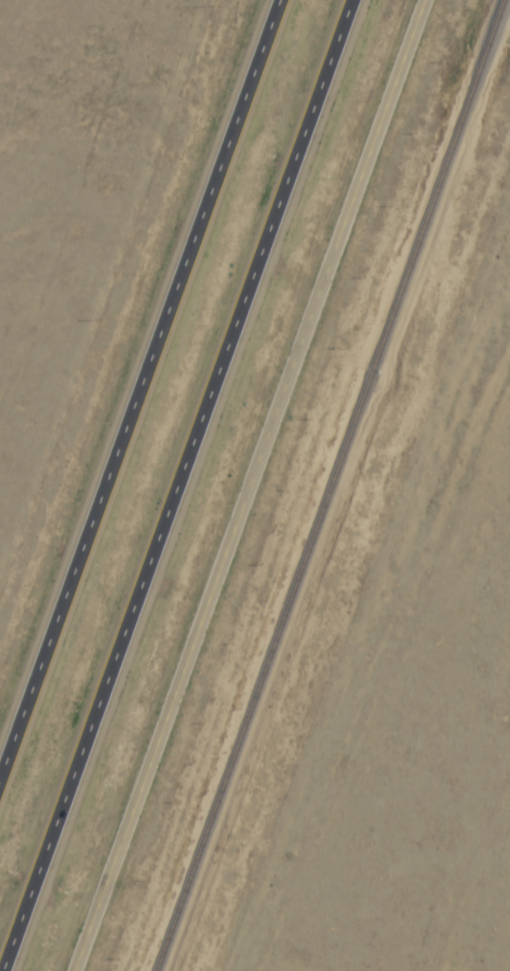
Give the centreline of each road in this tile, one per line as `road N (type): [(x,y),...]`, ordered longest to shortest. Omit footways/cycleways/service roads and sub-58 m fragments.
road 1 (motorway): [(11,970),(356,0)]
road 2 (tertiary): [(82,970),(403,0)]
road 3 (motorway): [(279,0),(0,781)]

